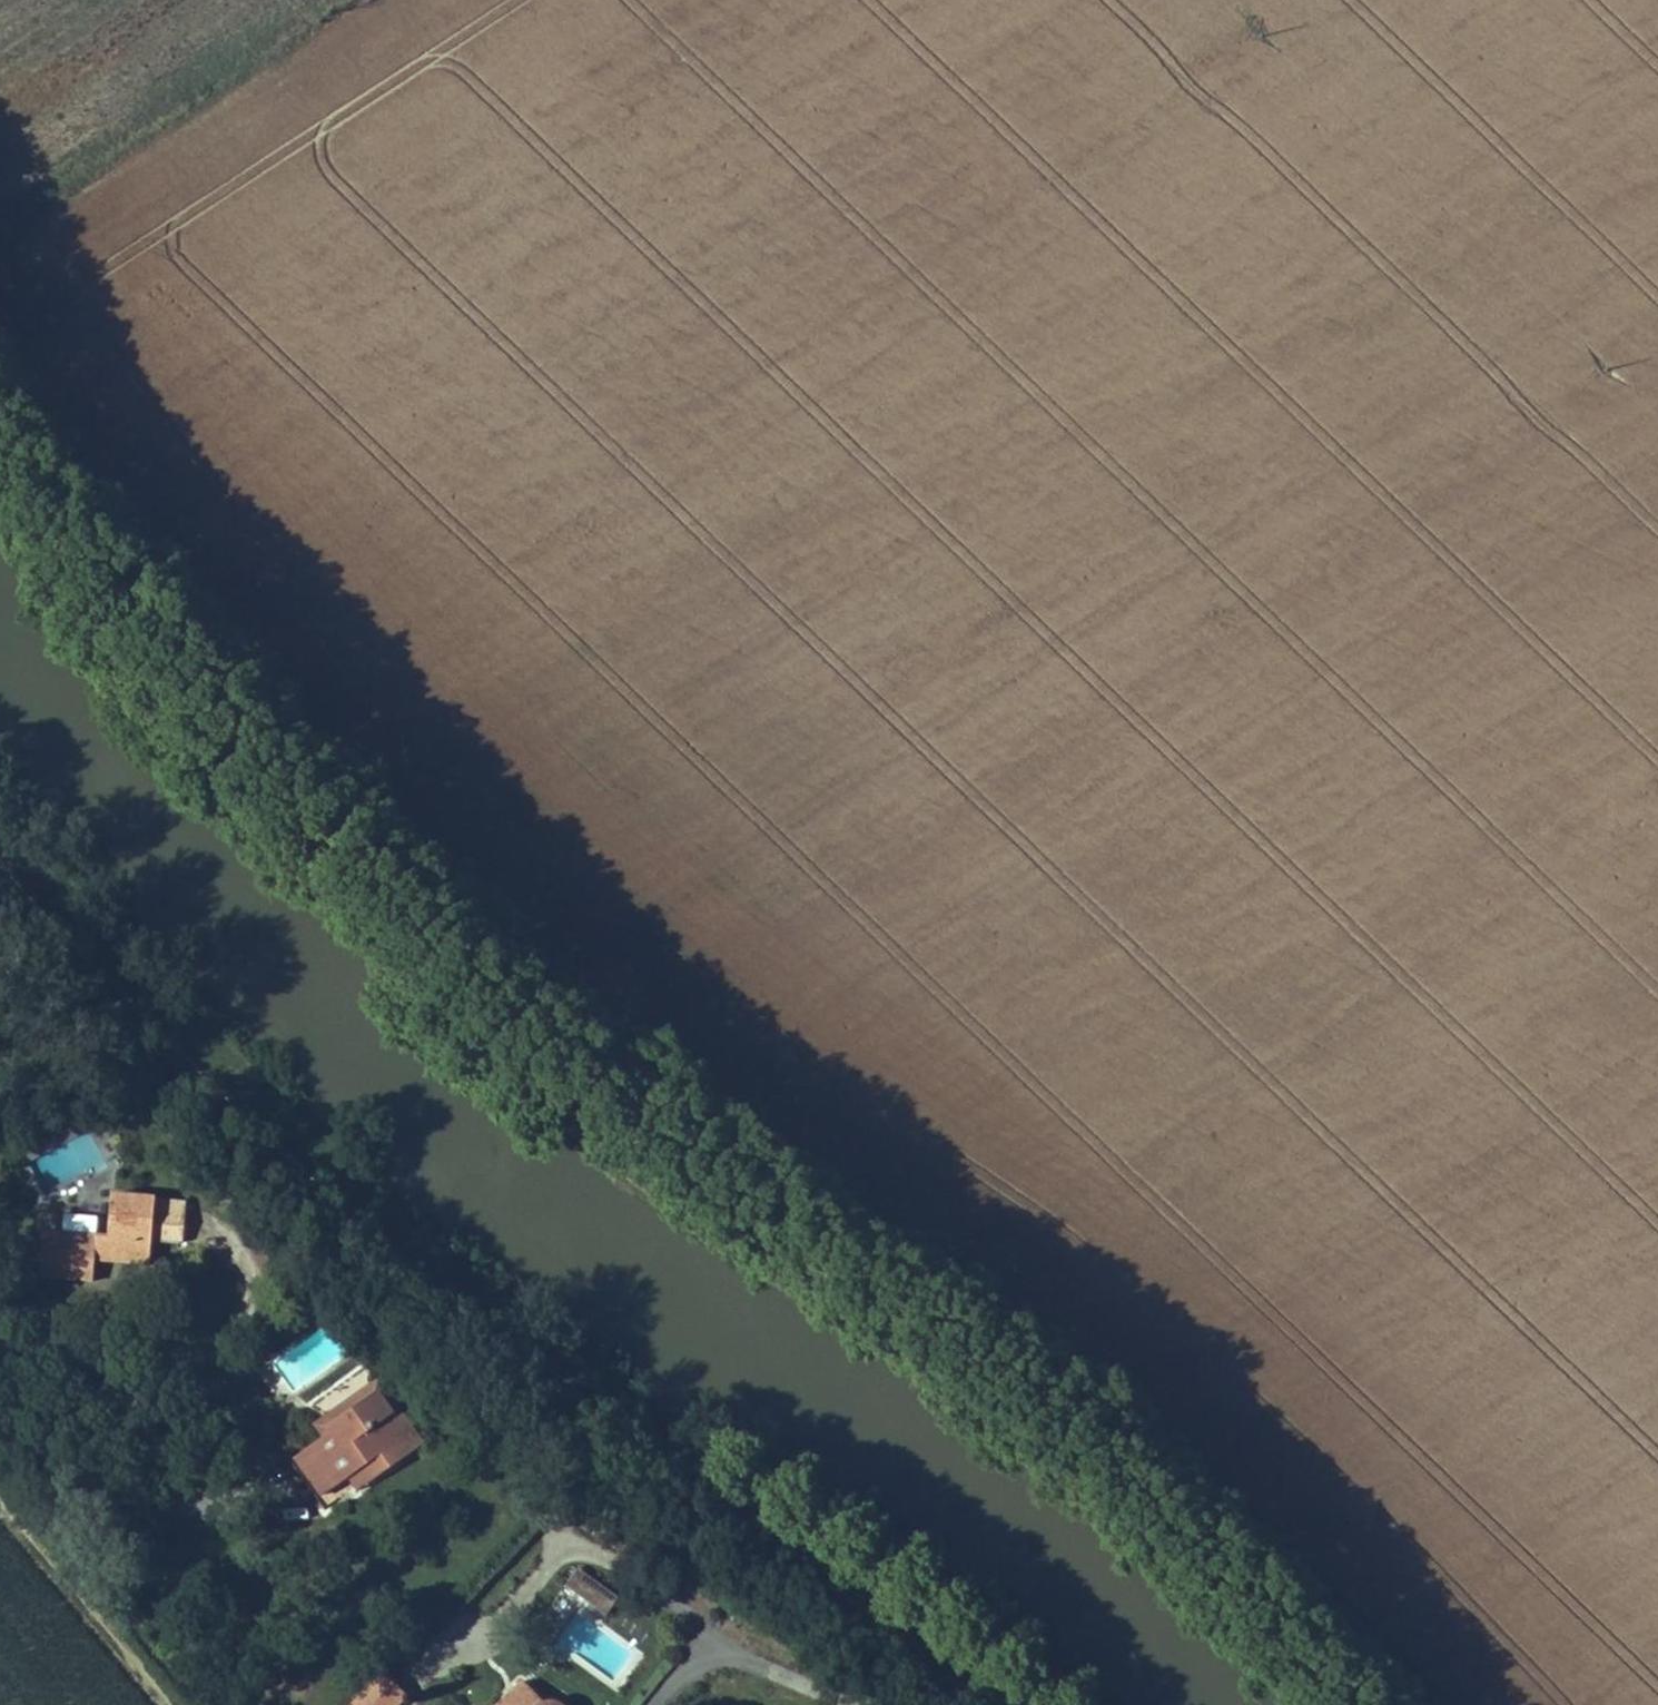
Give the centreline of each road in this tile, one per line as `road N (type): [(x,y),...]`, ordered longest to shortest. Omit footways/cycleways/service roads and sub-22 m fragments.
road 1 (unclassified): [(1390,1704),(1290,1588),(988,1325),(565,1023),(354,826),(121,555),(0,380)]

